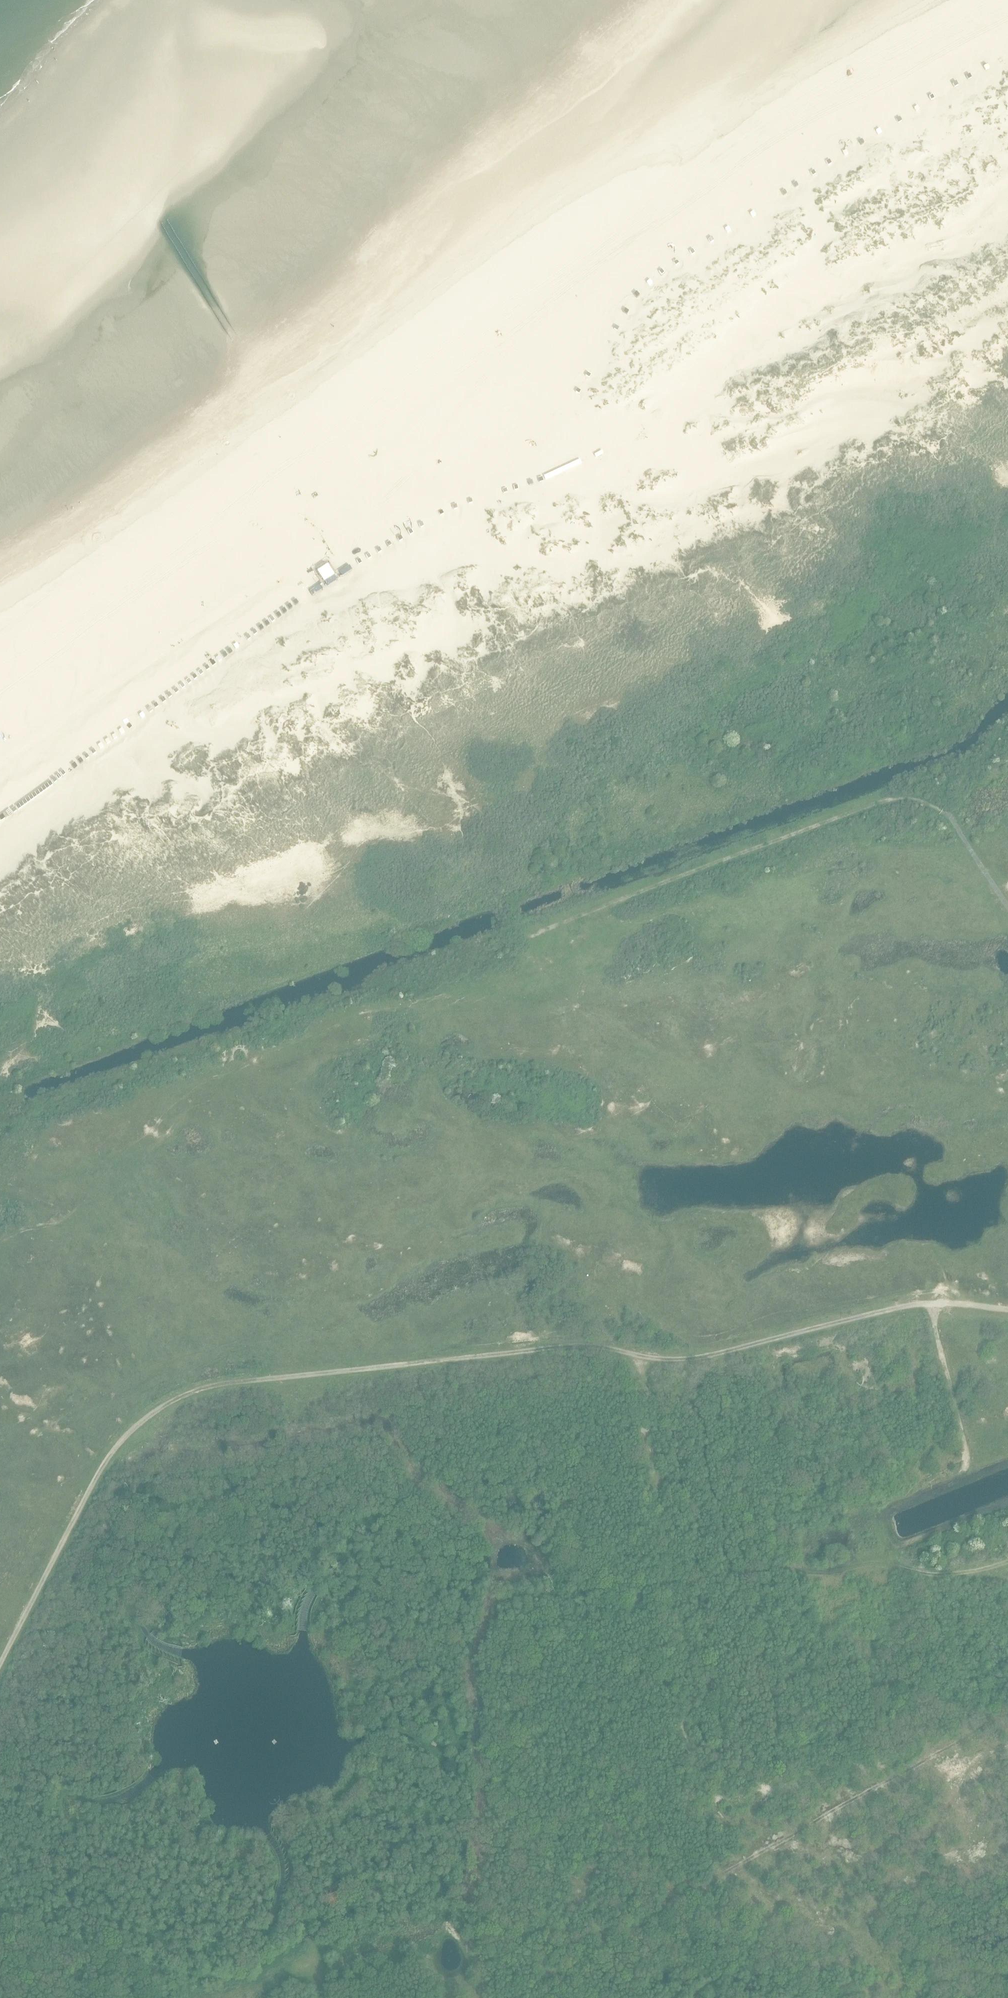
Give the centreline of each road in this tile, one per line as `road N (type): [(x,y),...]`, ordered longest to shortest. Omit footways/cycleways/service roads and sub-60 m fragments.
road 1 (track): [(935,1301),(683,1357),(573,1345),(217,1384),(175,1397),(105,1459),(0,1660)]

